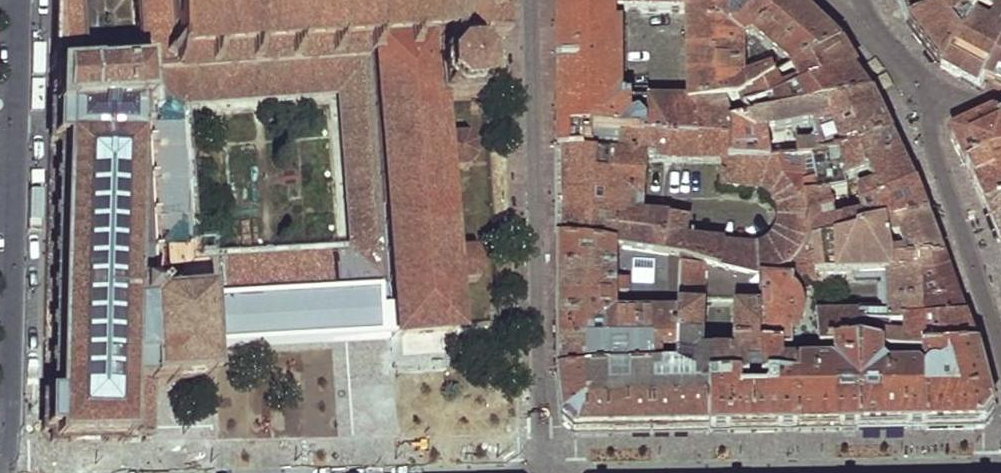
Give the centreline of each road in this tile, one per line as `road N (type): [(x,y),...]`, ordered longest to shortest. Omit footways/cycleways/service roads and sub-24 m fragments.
road 1 (residential): [(530,0),(544,472)]
road 2 (residential): [(1000,357),(927,127),(928,92)]

